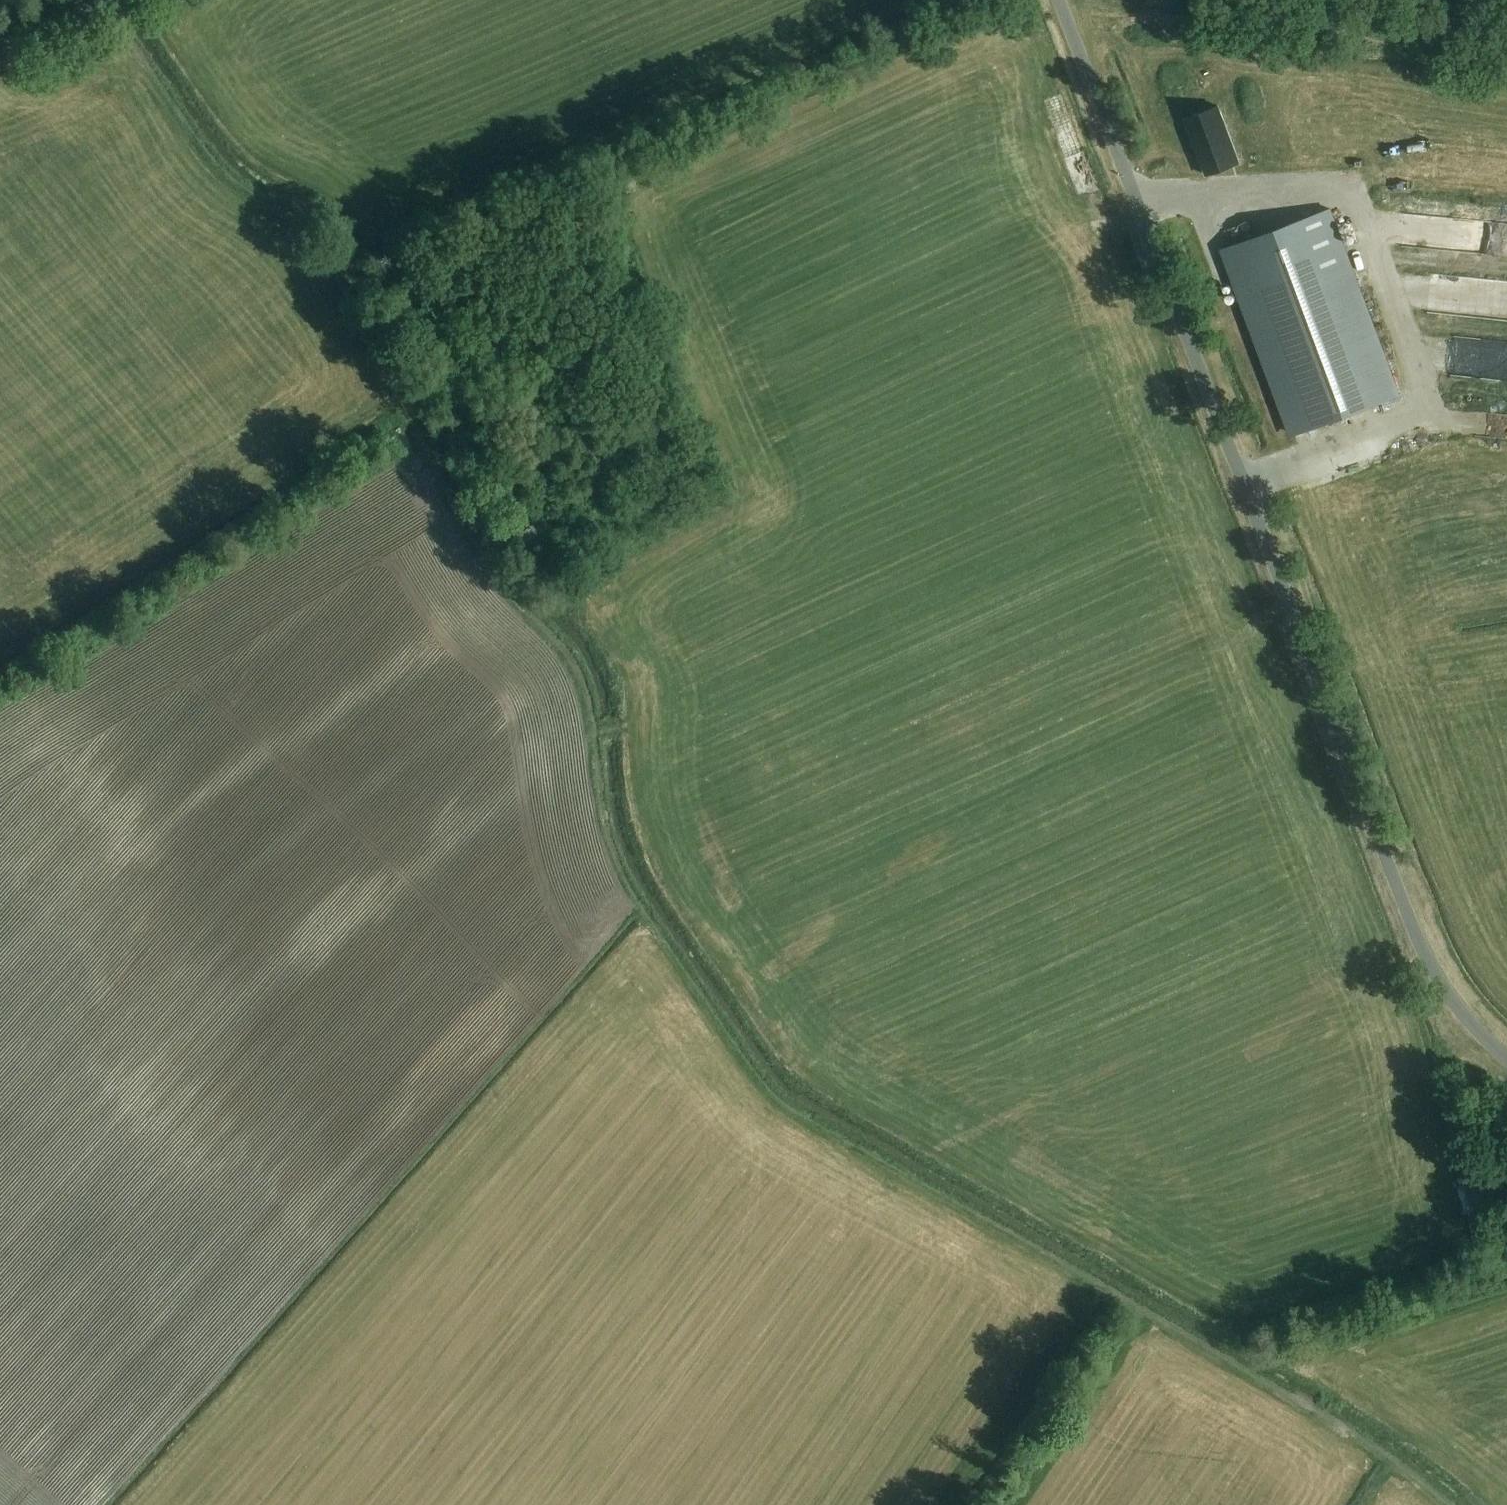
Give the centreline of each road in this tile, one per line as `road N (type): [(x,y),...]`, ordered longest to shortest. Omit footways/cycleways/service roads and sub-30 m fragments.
road 1 (unclassified): [(1506,1057),(1428,966),(1058,0)]
road 2 (track): [(1506,53),(1407,47),(1314,23),(1186,9),(1065,17)]
road 3 (unclassified): [(0,48),(111,0)]

